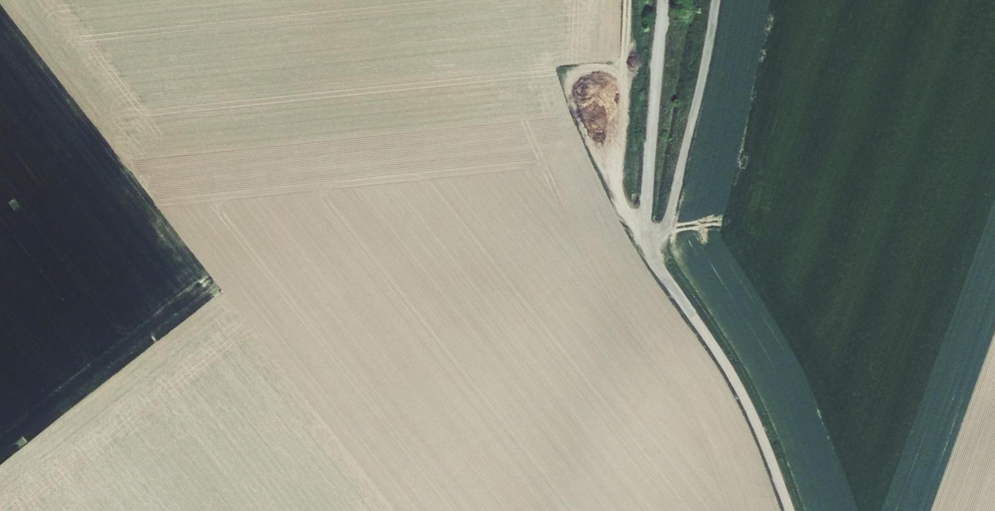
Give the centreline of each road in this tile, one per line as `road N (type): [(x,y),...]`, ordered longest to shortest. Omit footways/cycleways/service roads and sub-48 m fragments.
road 1 (unclassified): [(790,510),(747,404),(647,238),(664,0)]
road 2 (track): [(647,238),(667,221),(717,0)]

